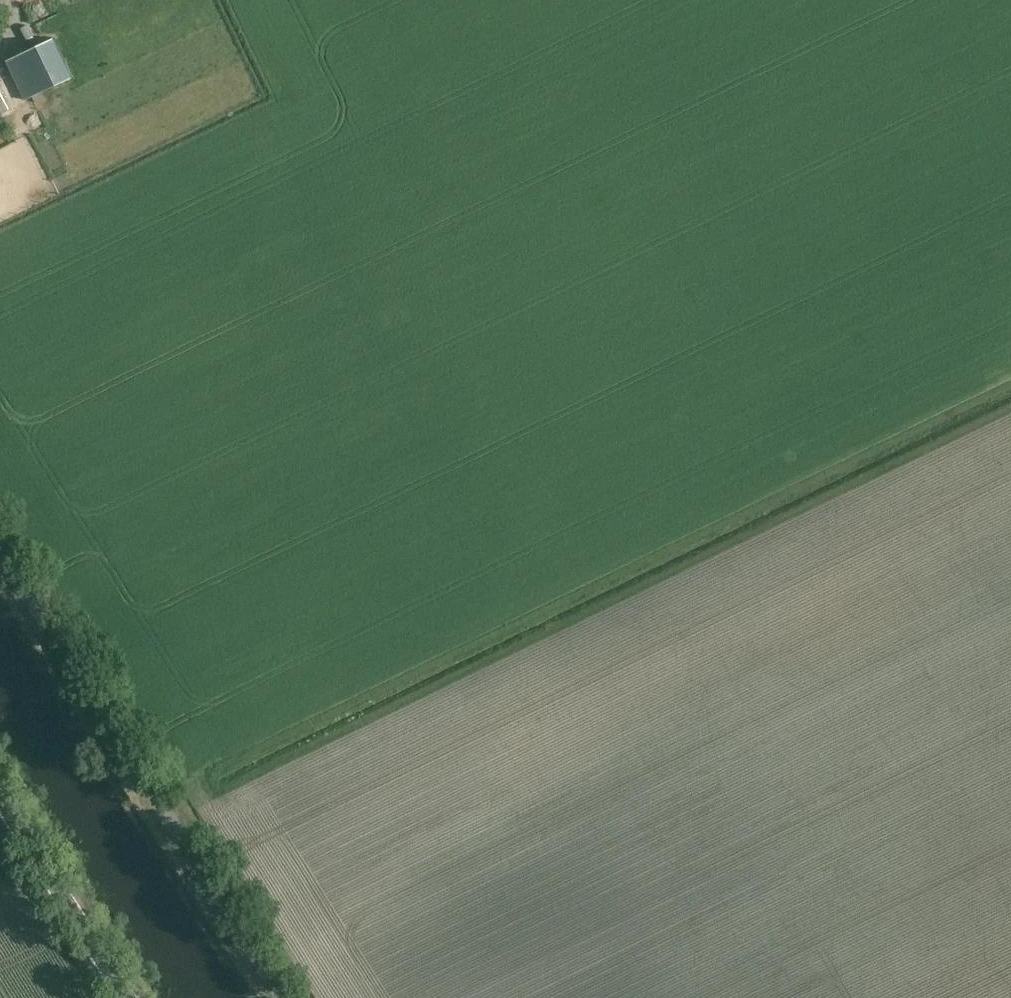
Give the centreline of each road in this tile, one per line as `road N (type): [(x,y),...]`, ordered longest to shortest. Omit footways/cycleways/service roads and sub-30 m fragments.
road 1 (unclassified): [(285,997),(0,551)]
road 2 (unclassified): [(127,997),(0,796)]

